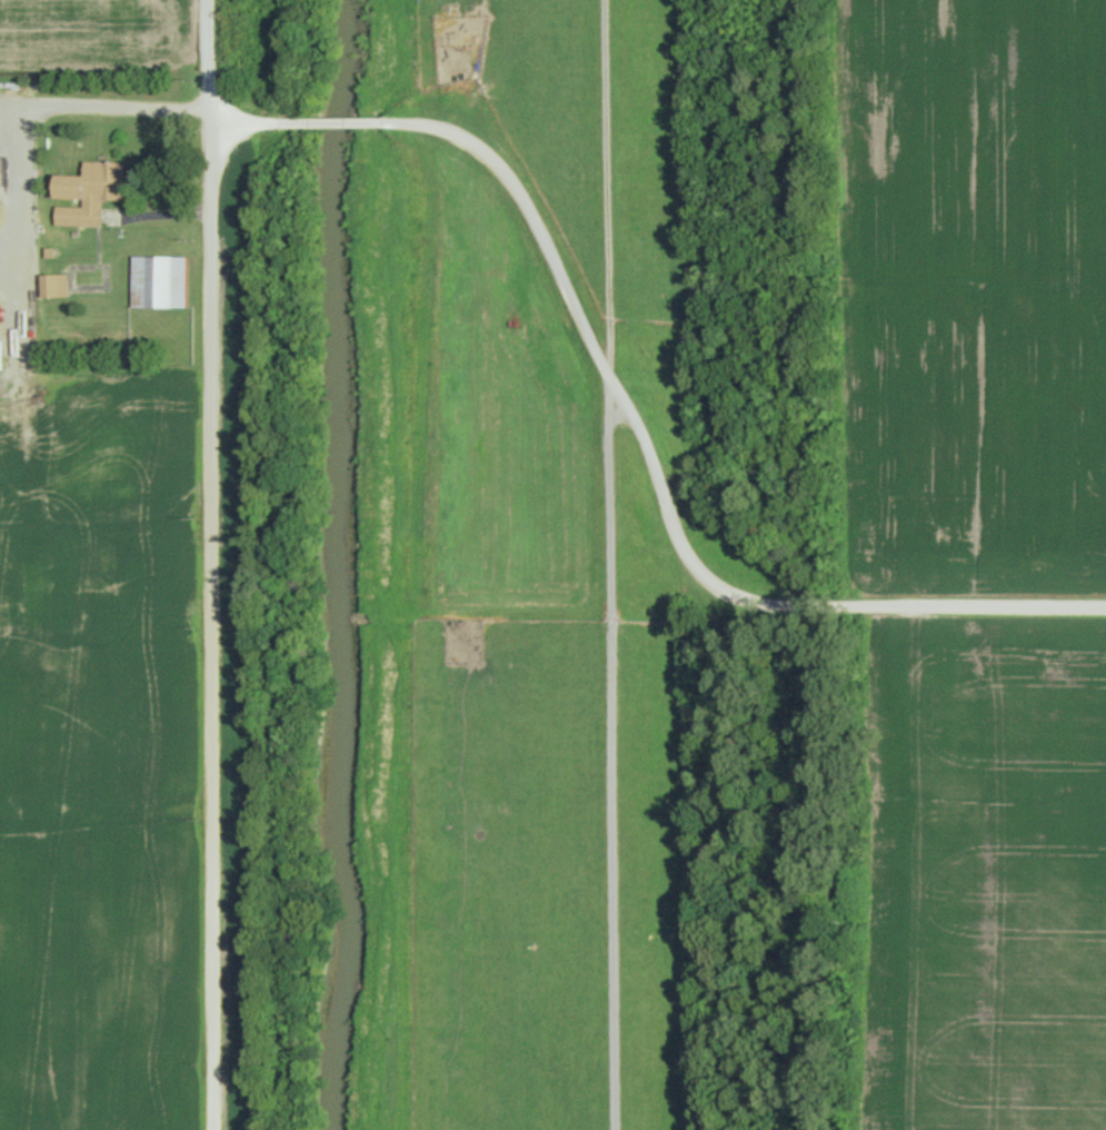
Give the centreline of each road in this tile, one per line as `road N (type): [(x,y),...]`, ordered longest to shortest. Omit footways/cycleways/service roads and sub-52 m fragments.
road 1 (residential): [(1105,608),(785,605),(729,592),(687,554),(637,417),(516,186),(492,159),(431,126),(211,123)]
road 2 (residential): [(215,1129),(211,0)]
road 3 (residential): [(211,111),(22,109),(37,495),(52,512),(79,516),(212,499)]
road 4 (track): [(617,1129),(608,432),(630,407)]
road 5 (track): [(611,377),(608,0)]
road 6 (residential): [(213,803),(0,820)]

